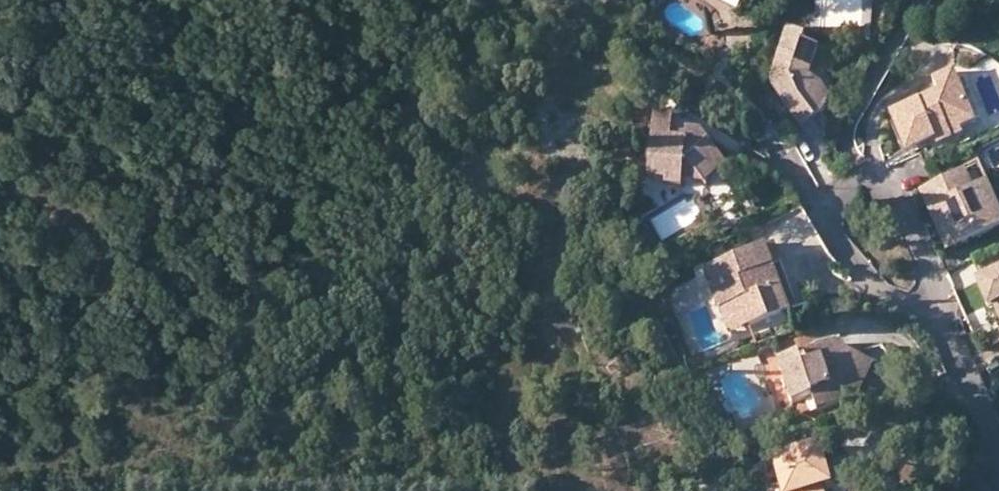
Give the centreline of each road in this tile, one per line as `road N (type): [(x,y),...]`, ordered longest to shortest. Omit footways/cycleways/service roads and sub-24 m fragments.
road 1 (residential): [(818,213),(871,181),(887,184),(940,302)]
road 2 (residential): [(818,213),(878,287),(898,300),(940,302)]
road 3 (residential): [(940,302),(998,448)]

